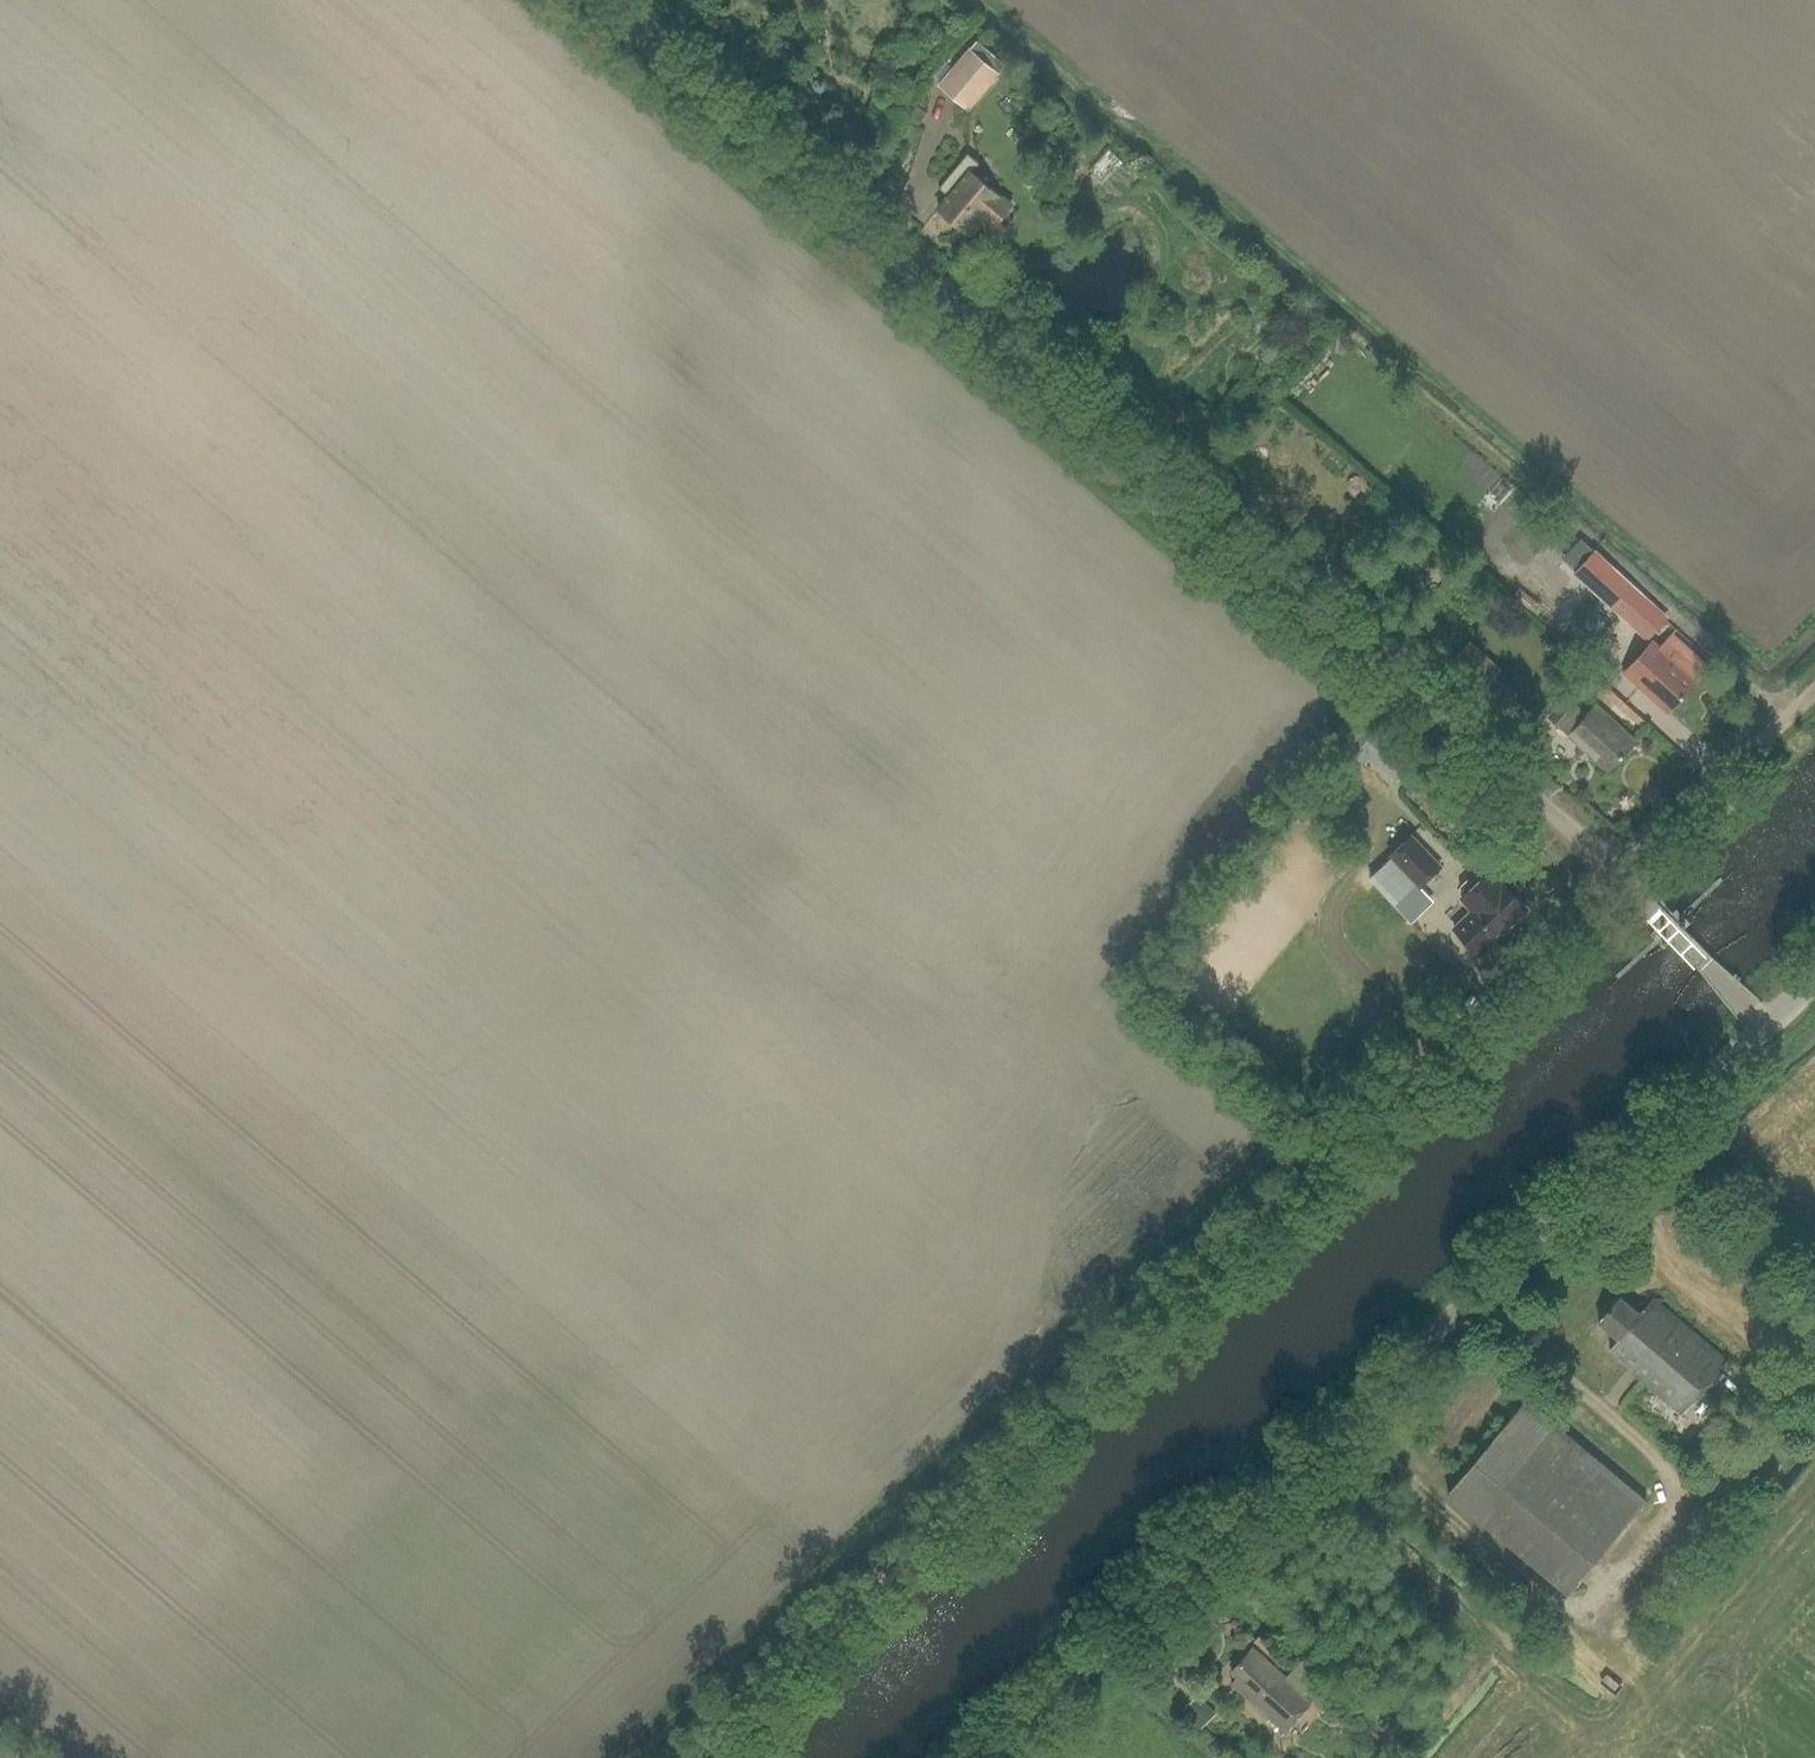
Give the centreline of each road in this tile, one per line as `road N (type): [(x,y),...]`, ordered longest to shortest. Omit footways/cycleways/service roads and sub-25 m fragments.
road 1 (unclassified): [(1758,1028),(1617,868),(582,0)]
road 2 (track): [(1814,702),(1617,868),(700,1757)]
road 3 (unclassified): [(988,1757),(1758,1028)]

